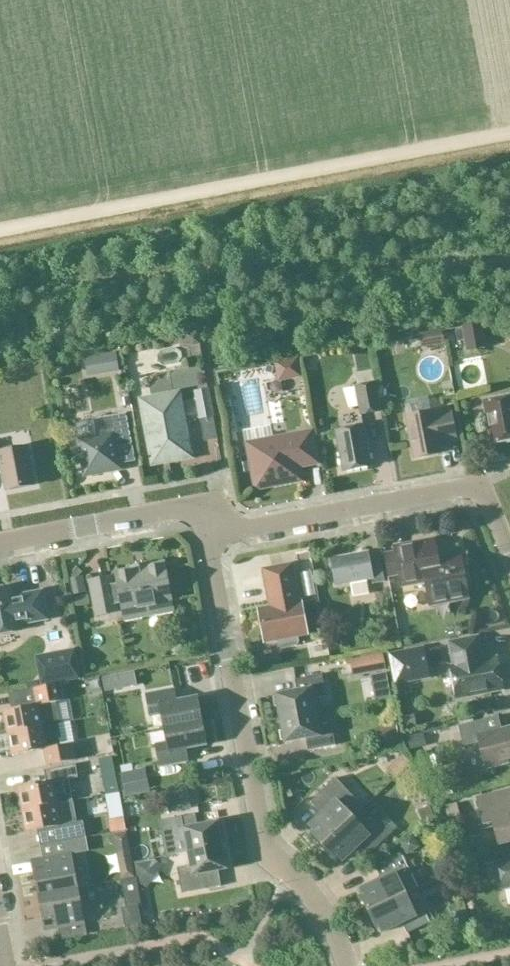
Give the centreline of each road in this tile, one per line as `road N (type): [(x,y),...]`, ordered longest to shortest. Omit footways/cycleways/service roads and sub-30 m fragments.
road 1 (residential): [(347,965),(316,902),(265,851),(209,553),(215,535)]
road 2 (residential): [(215,535),(481,484),(509,558)]
road 3 (residential): [(0,543),(209,503)]

